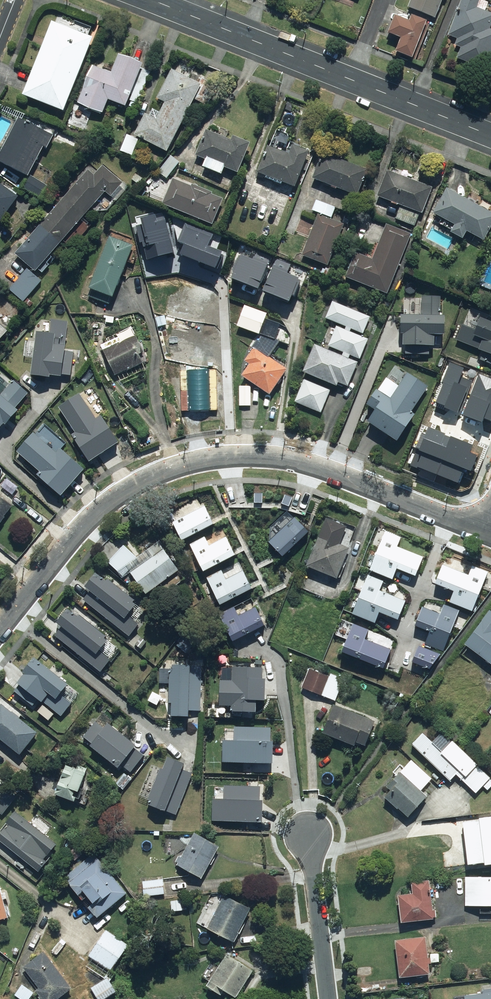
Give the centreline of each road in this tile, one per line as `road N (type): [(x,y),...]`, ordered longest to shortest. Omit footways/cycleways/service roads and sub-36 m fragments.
road 1 (residential): [(0,629),(92,517),(144,480),(192,461),(288,458),(485,531)]
road 2 (secondary): [(153,0),(490,135)]
road 3 (residential): [(310,832),(330,998)]

